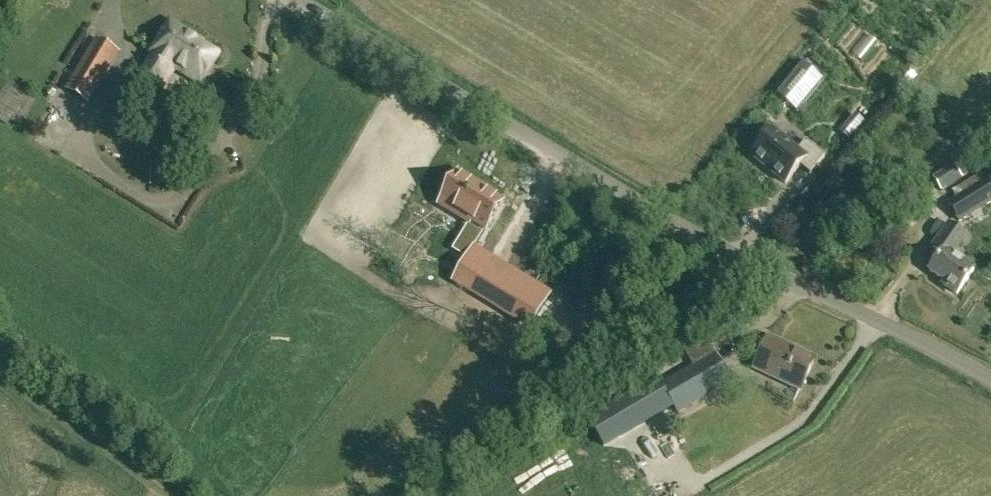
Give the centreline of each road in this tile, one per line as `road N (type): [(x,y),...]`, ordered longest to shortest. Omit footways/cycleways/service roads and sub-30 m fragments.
road 1 (unclassified): [(990,380),(740,256),(296,0)]

